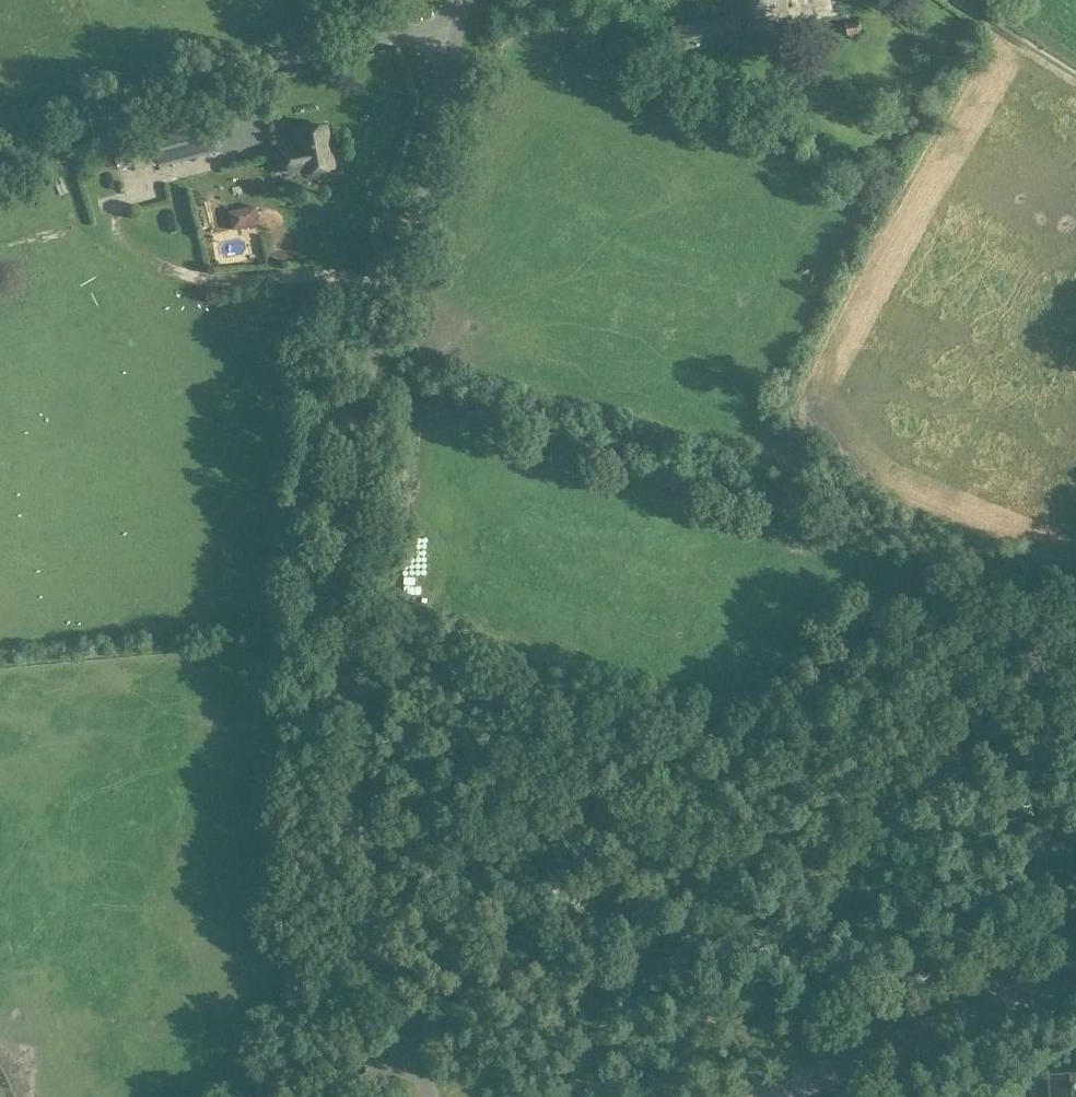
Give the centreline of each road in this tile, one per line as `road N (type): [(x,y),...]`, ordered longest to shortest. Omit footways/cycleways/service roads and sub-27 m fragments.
road 1 (unclassified): [(430,1096),(388,967),(374,888),(349,581),(364,405),(457,25)]
road 2 (unclassified): [(0,125),(457,25)]
road 3 (tertiary): [(773,1096),(1075,974)]
road 4 (unclassified): [(1075,76),(955,0)]

